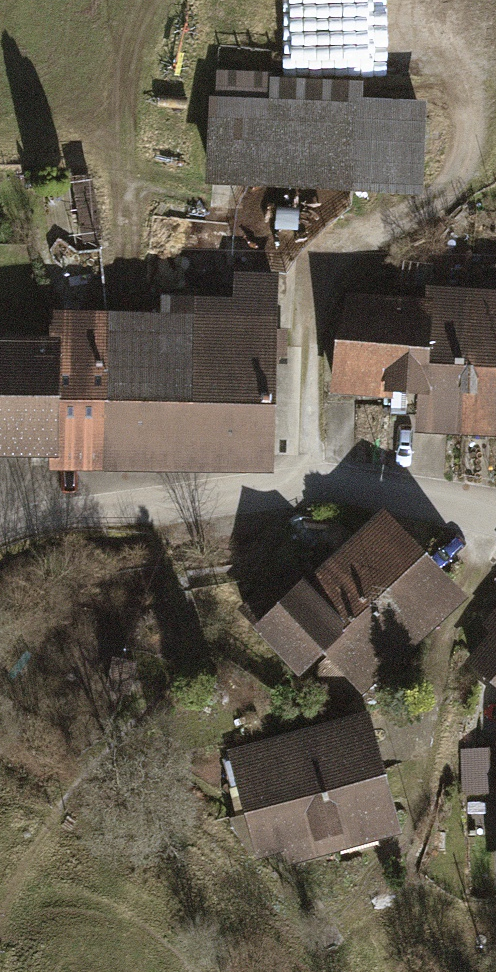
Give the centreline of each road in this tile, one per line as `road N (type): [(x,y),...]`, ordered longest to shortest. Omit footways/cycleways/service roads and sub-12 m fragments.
road 1 (residential): [(495,520),(305,489),(44,529),(0,545)]

